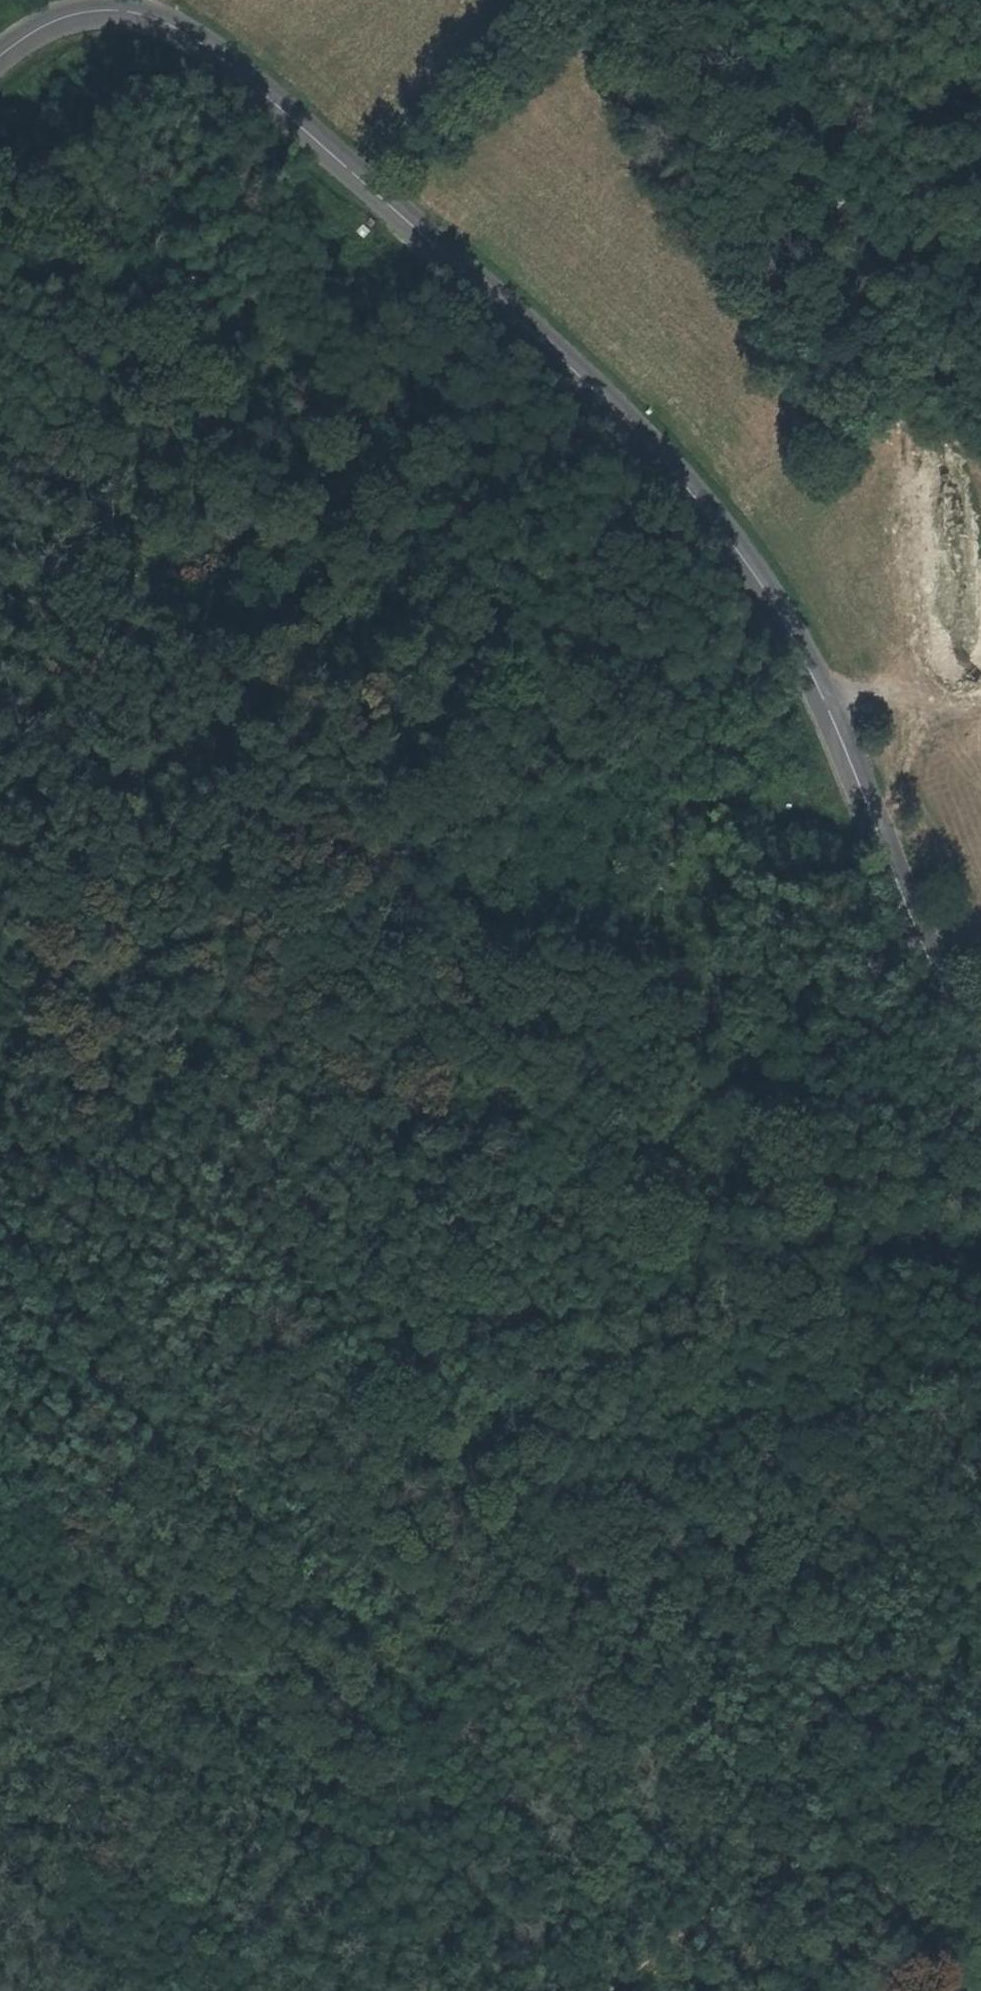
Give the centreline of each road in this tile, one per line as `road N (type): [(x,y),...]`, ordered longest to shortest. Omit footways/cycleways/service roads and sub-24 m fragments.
road 1 (tertiary): [(0,53),(78,11),(136,12),(198,39),(576,374),(702,503),(770,591),(851,752),(930,953),(980,1049)]

